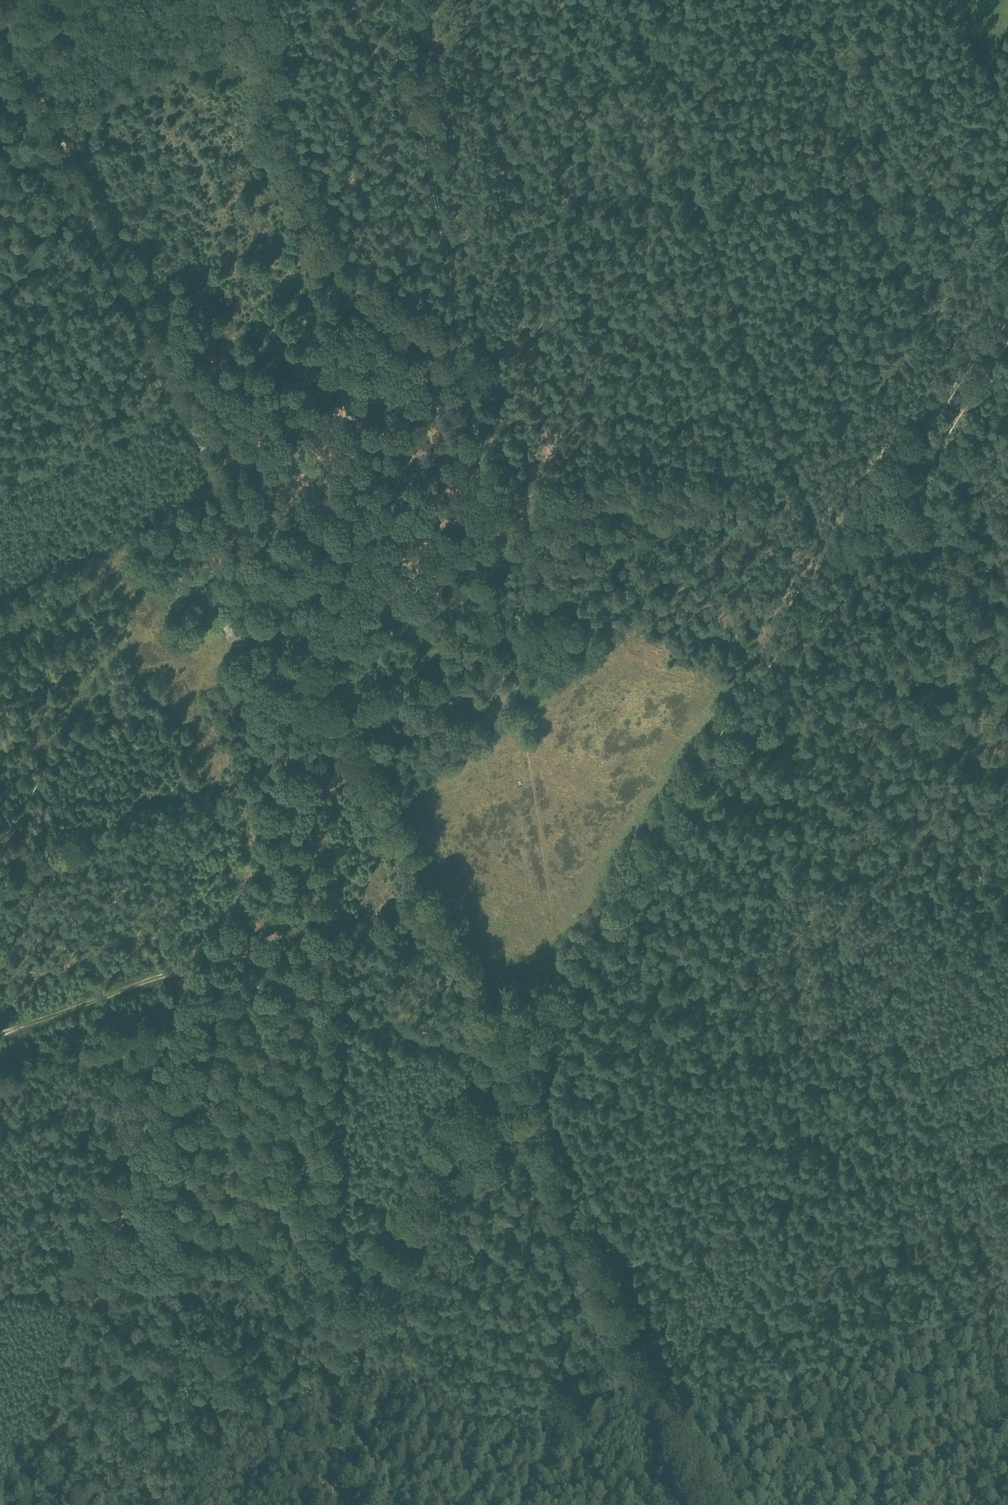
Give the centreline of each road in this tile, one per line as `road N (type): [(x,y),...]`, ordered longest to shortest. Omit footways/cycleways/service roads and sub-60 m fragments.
road 1 (track): [(0,14),(503,1068)]
road 2 (track): [(560,981),(1007,307)]
road 3 (track): [(292,628),(570,509),(842,554)]
road 4 (track): [(11,1504),(95,1284),(171,975)]
road 5 (track): [(494,1051),(185,973),(0,1033)]
road 6 (track): [(503,1068),(711,1504)]
road 7 (track): [(503,1068),(369,1273),(353,1313),(342,1355),(333,1504)]
road 8 (track): [(349,1504),(357,1358),(369,1311),(507,1092),(503,1068)]
road 9 (track): [(1007,774),(799,620)]

